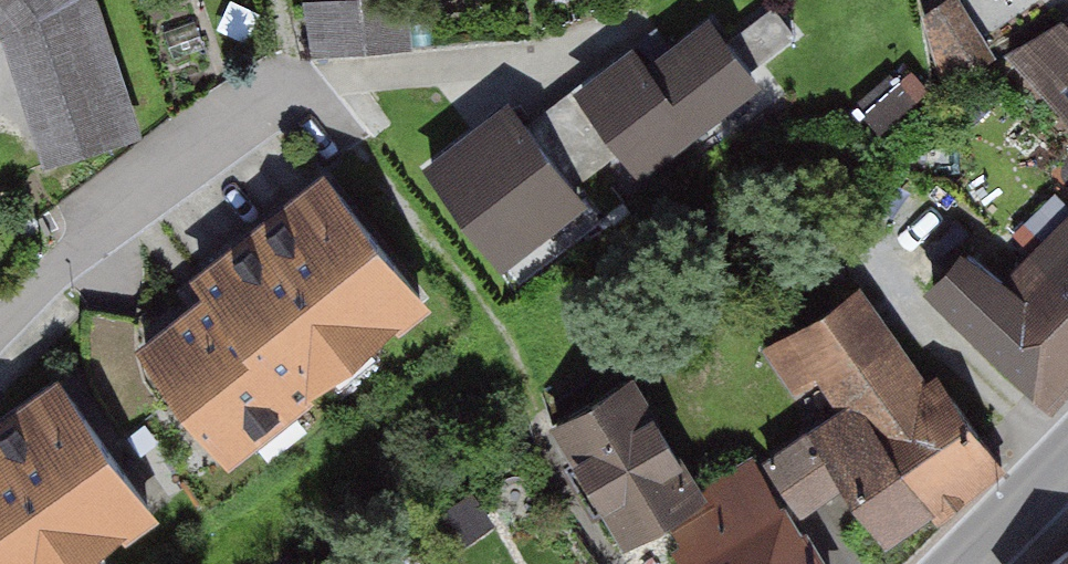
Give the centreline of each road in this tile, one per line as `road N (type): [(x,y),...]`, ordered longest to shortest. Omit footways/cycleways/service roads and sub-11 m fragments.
road 1 (residential): [(0,331),(79,249),(307,85)]
road 2 (tertiary): [(1067,471),(973,563)]

